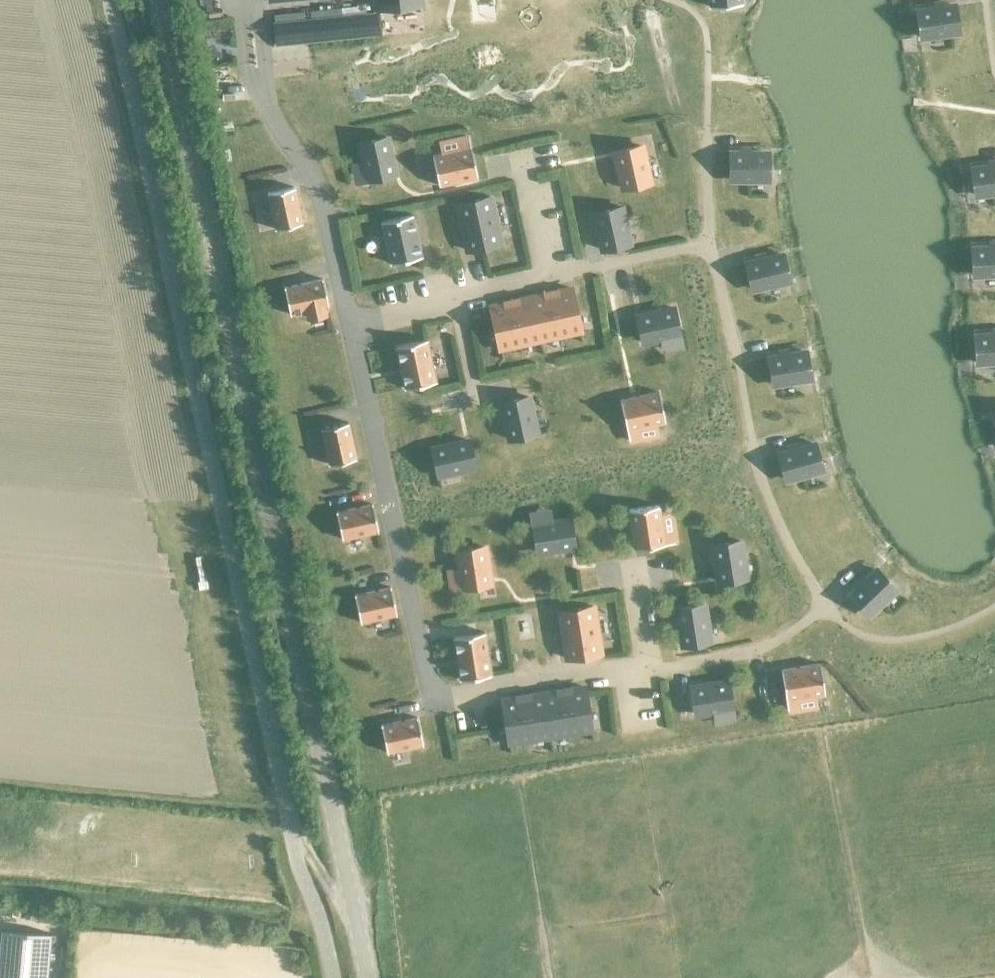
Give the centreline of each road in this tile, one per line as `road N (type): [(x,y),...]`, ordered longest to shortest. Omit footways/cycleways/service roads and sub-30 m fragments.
road 1 (tertiary): [(367,977),(152,0)]

